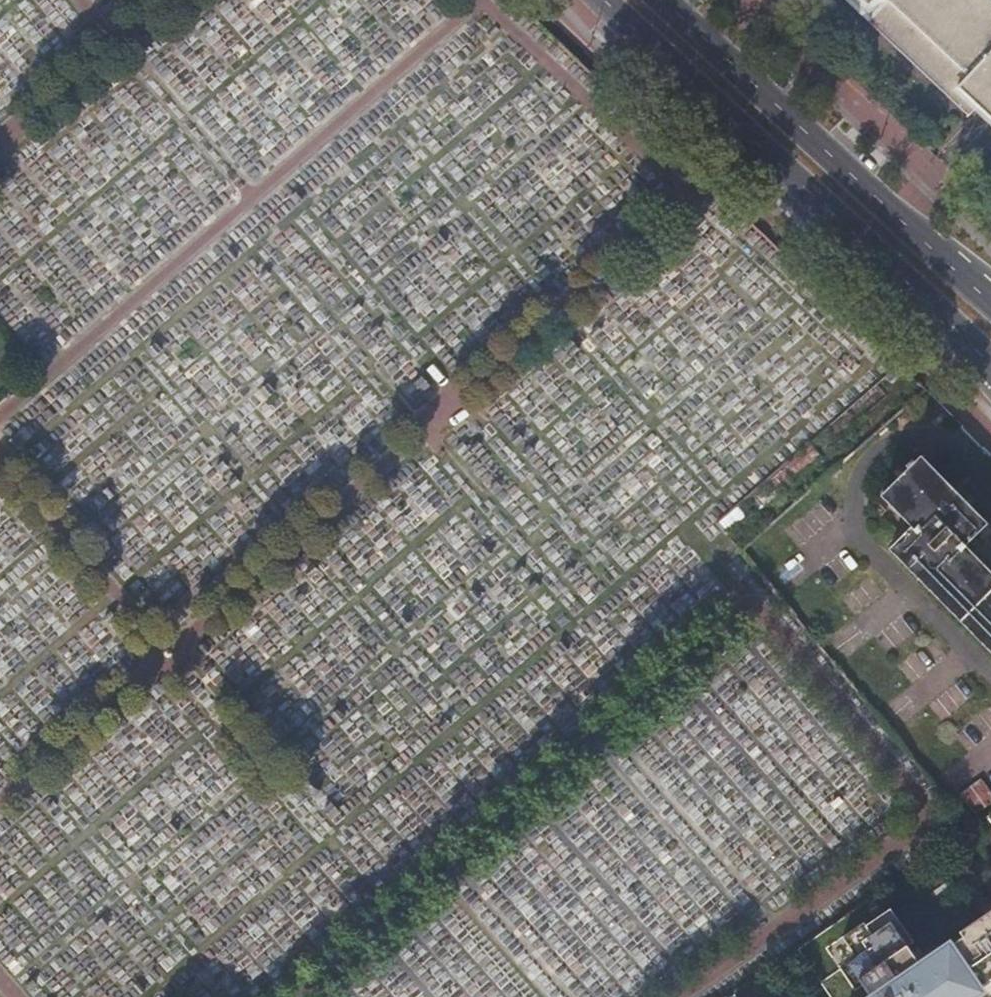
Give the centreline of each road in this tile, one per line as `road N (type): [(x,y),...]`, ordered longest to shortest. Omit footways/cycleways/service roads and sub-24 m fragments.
road 1 (primary): [(613,0),(953,330)]
road 2 (primary): [(981,281),(672,0)]

